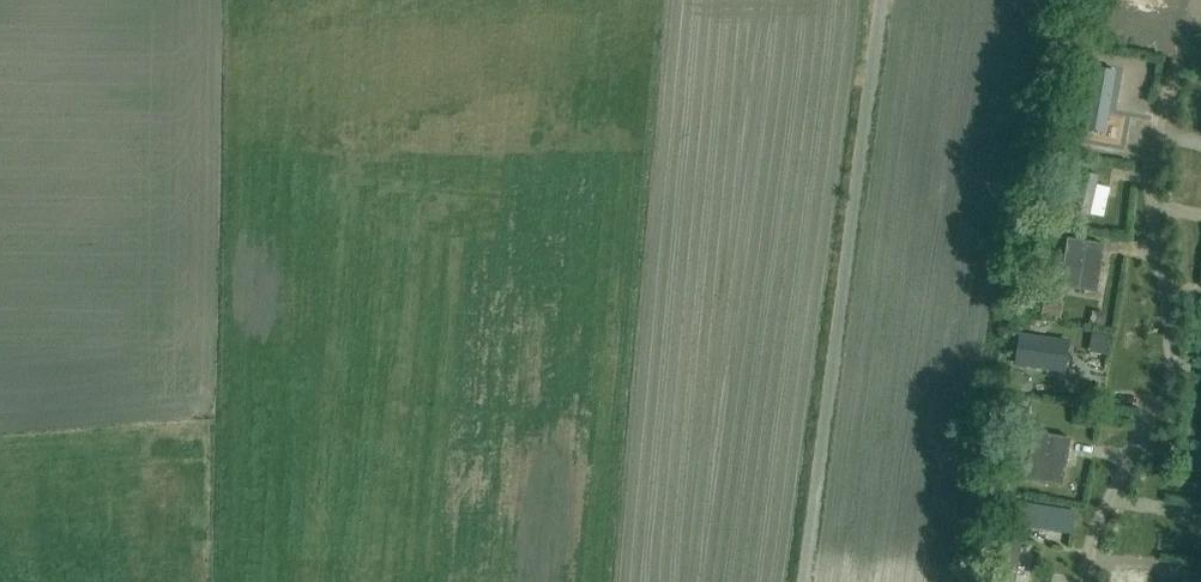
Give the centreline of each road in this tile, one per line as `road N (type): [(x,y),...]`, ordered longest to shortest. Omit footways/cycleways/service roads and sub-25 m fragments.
road 1 (unclassified): [(806,581),(881,0)]

